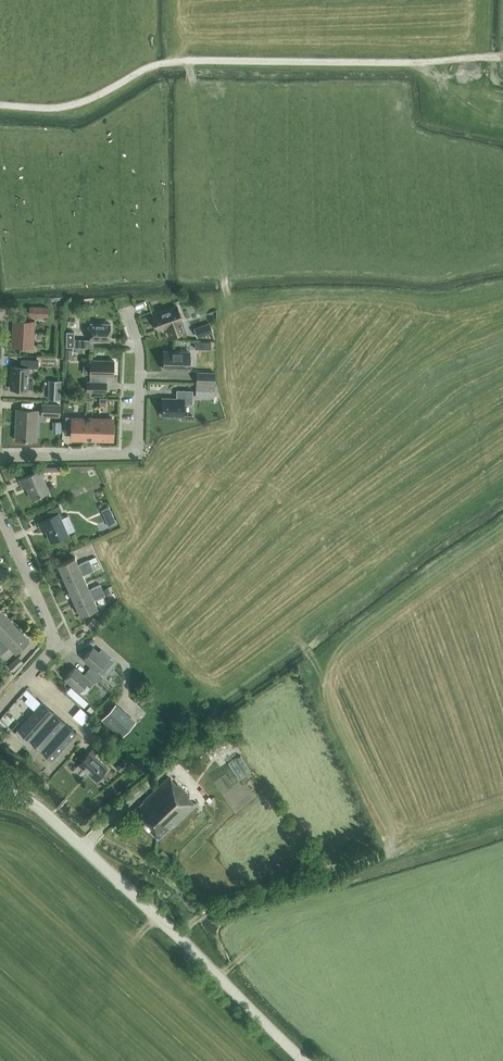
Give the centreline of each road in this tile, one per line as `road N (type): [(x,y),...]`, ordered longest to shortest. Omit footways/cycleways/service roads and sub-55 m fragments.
road 1 (track): [(0,105),(77,105),(147,68),(178,61),(502,57)]
road 2 (tertiary): [(304,1060),(48,816),(0,790)]
road 3 (residential): [(125,309),(144,360),(135,450),(0,459)]
road 4 (track): [(178,938),(206,914),(396,853)]
road 5 (residential): [(0,708),(57,644),(0,517)]

